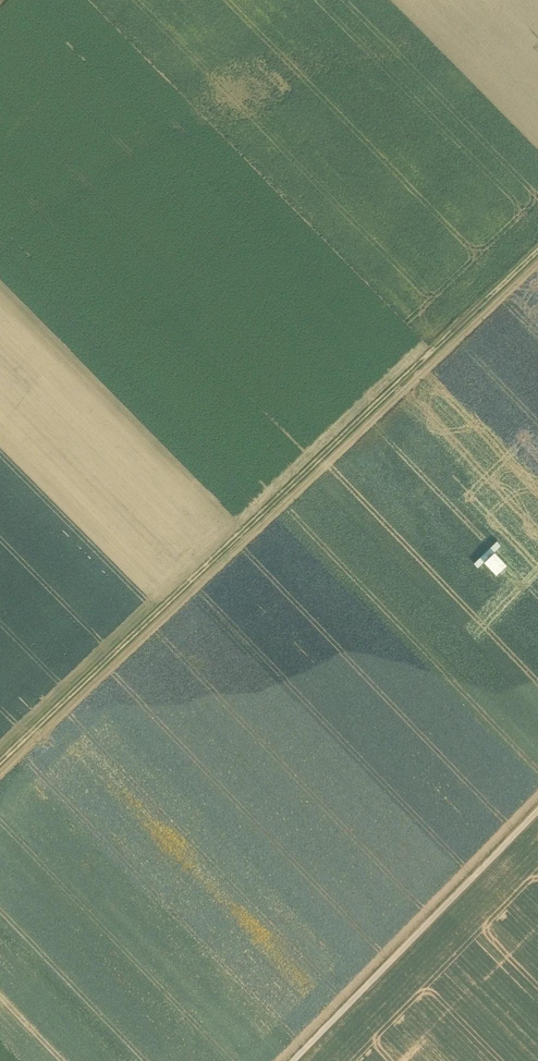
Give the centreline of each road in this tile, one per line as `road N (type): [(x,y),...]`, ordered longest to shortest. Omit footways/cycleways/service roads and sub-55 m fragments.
road 1 (track): [(537,252),(0,762)]
road 2 (track): [(537,825),(309,1060)]

